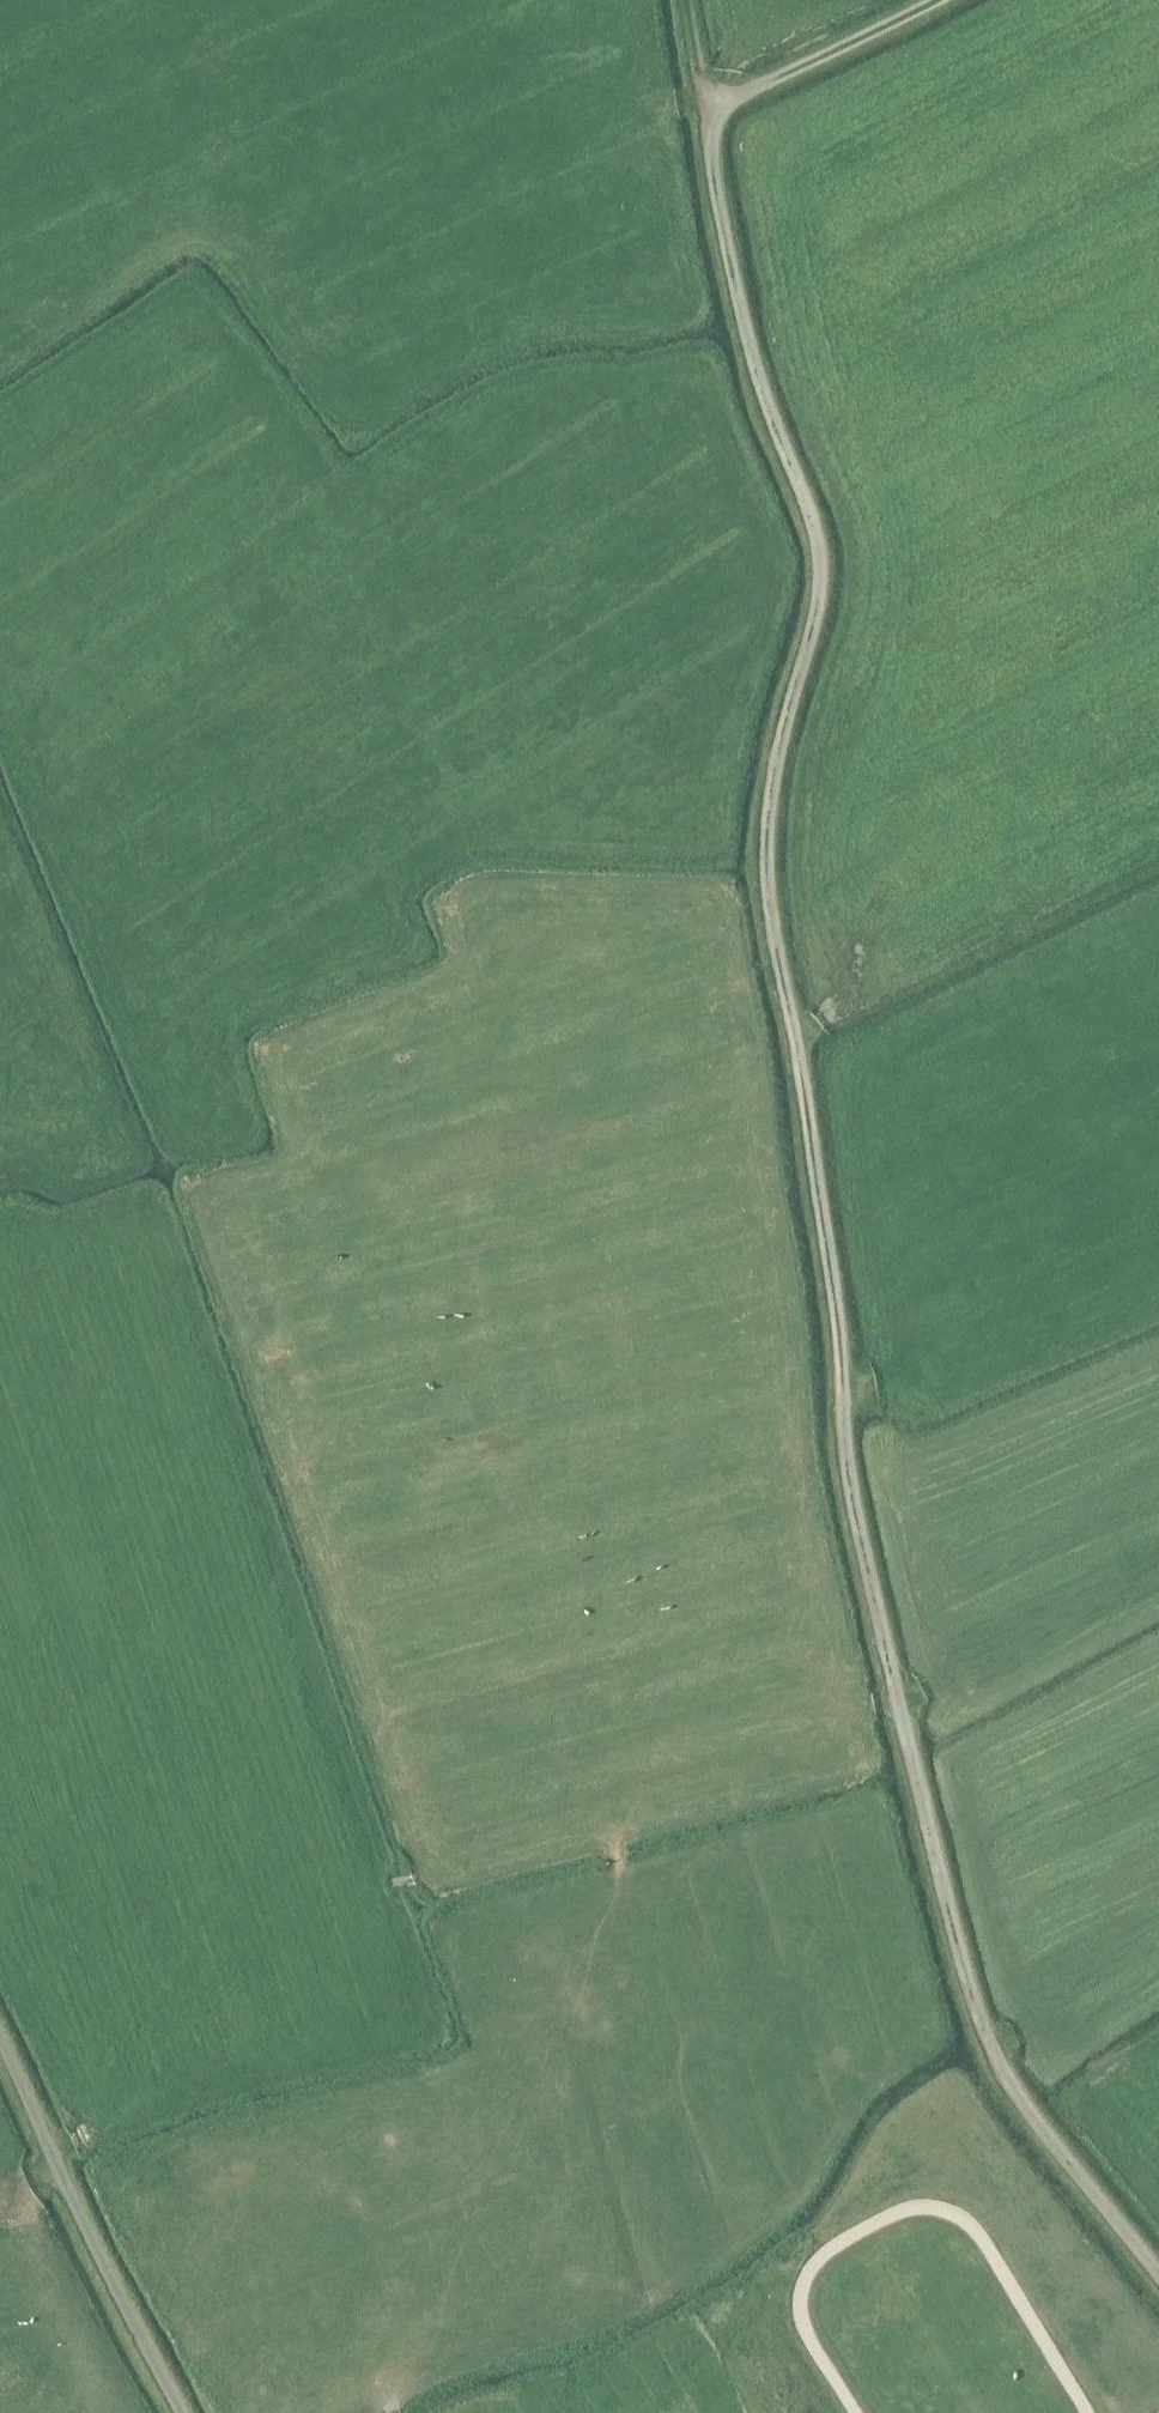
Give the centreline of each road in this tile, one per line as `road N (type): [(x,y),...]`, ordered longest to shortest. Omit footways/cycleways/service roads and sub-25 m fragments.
road 1 (track): [(1158,2280),(1006,2081),(964,1970),(858,1501),(845,1423),(846,1327),(770,924),(766,839),(826,569),(749,345),(725,235),(718,134),(726,106),(957,0)]
road 2 (unclassified): [(188,2412),(0,2040)]
road 3 (track): [(538,129),(715,104)]
road 4 (track): [(689,0),(697,66),(722,119)]

